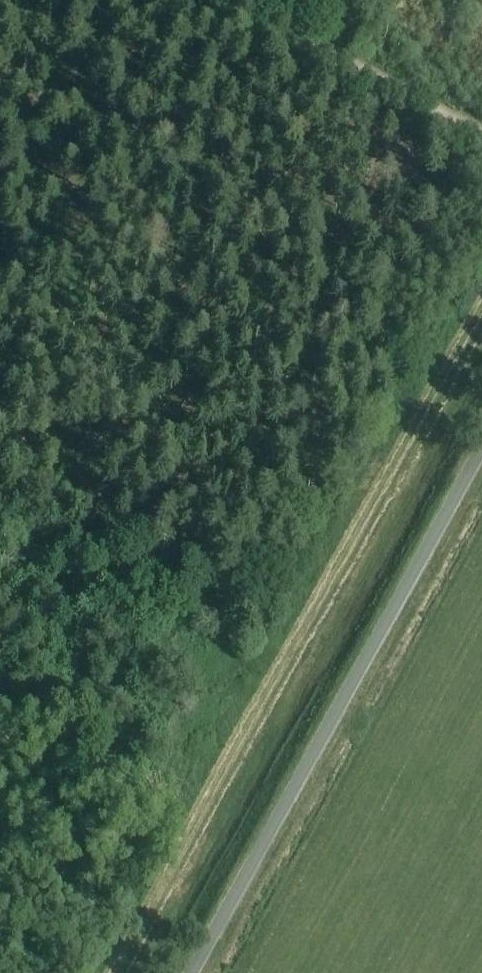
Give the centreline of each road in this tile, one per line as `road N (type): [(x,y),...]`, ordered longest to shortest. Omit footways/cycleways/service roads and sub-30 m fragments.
road 1 (track): [(135,972),(481,324)]
road 2 (unclassified): [(191,972),(481,448)]
road 3 (track): [(234,0),(481,136)]

